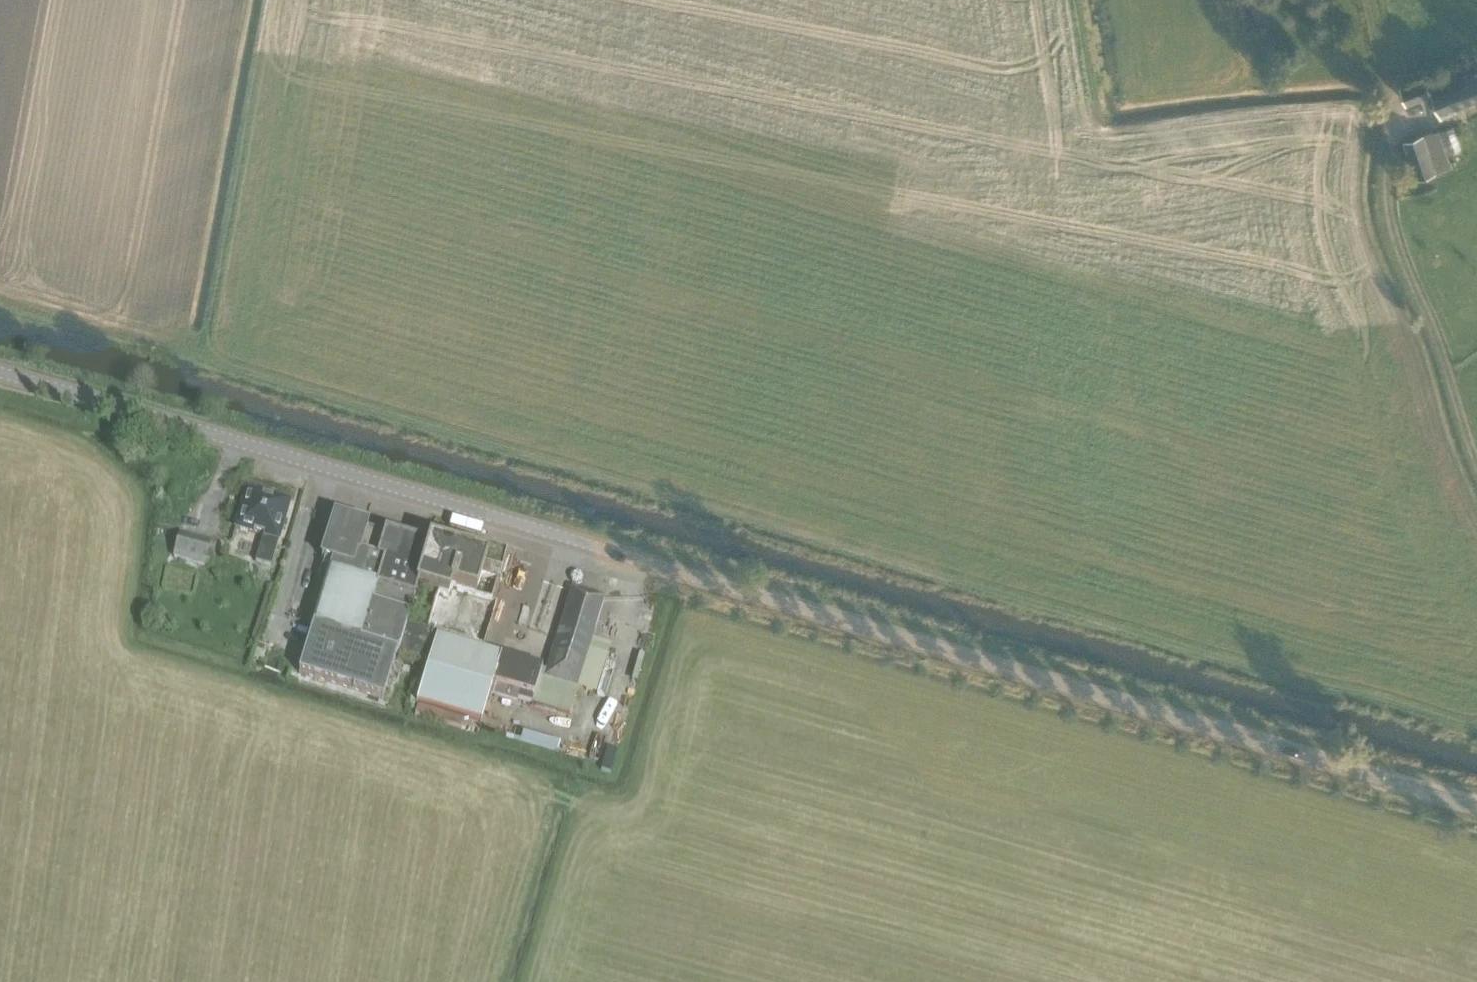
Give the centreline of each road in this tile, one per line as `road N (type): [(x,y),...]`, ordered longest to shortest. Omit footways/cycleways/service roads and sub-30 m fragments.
road 1 (tertiary): [(1476,807),(0,371)]

